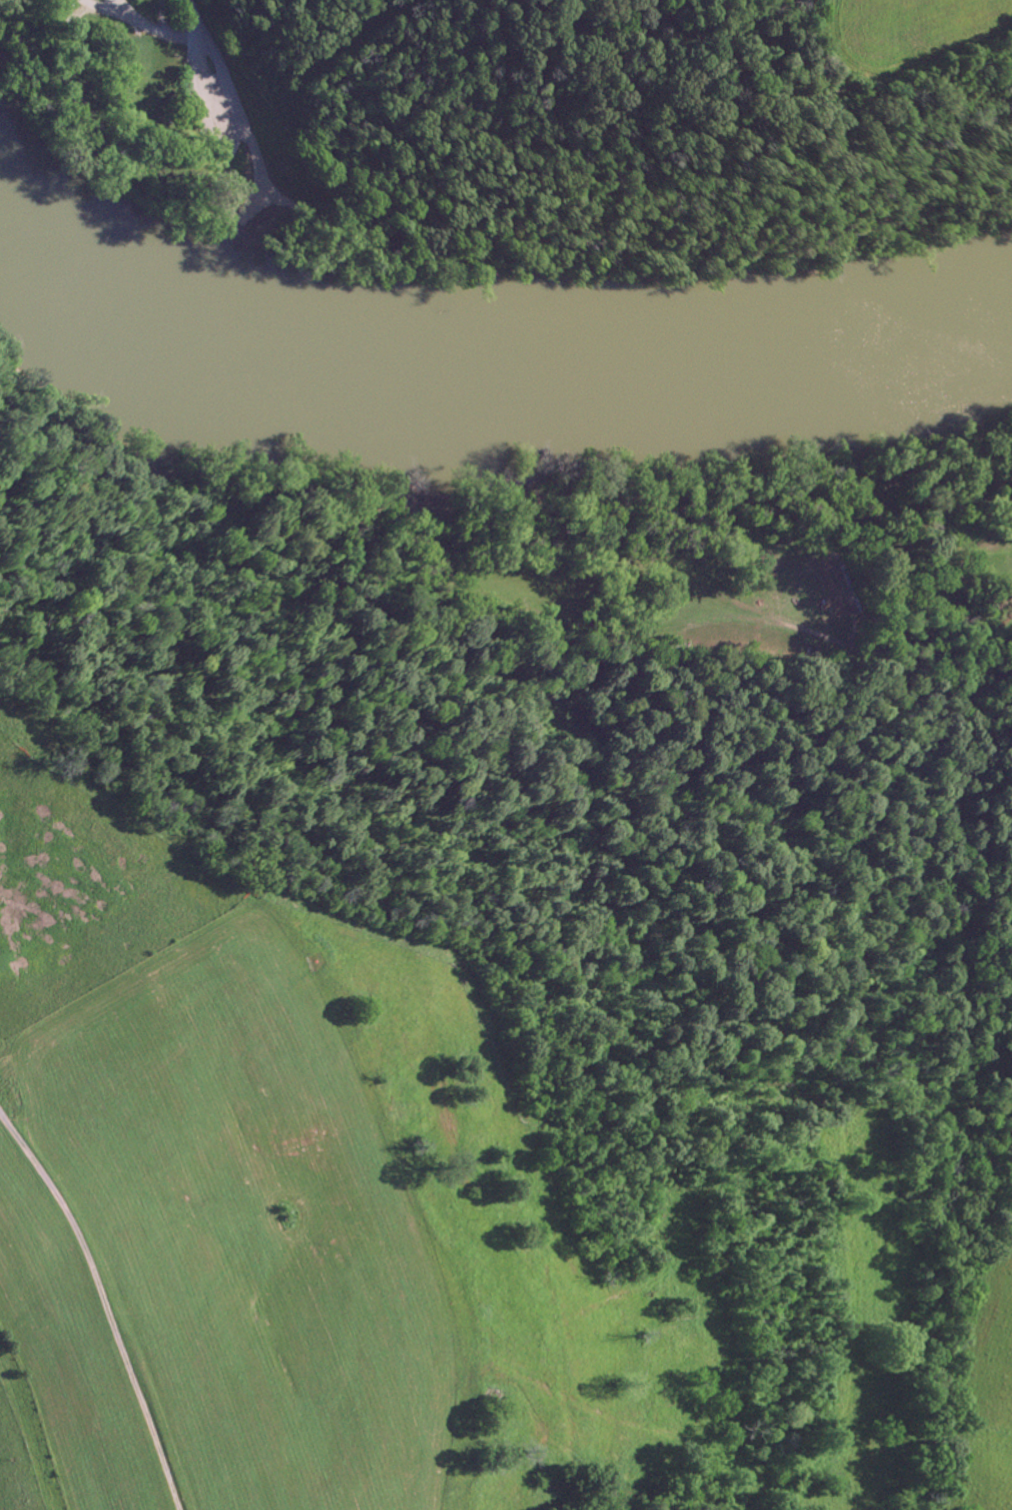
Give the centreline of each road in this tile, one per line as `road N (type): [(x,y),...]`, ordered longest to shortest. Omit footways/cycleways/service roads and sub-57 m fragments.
road 1 (track): [(1011,666),(963,693),(928,689),(795,631),(728,622),(658,628)]
road 2 (residential): [(194,0),(256,141),(251,217)]

